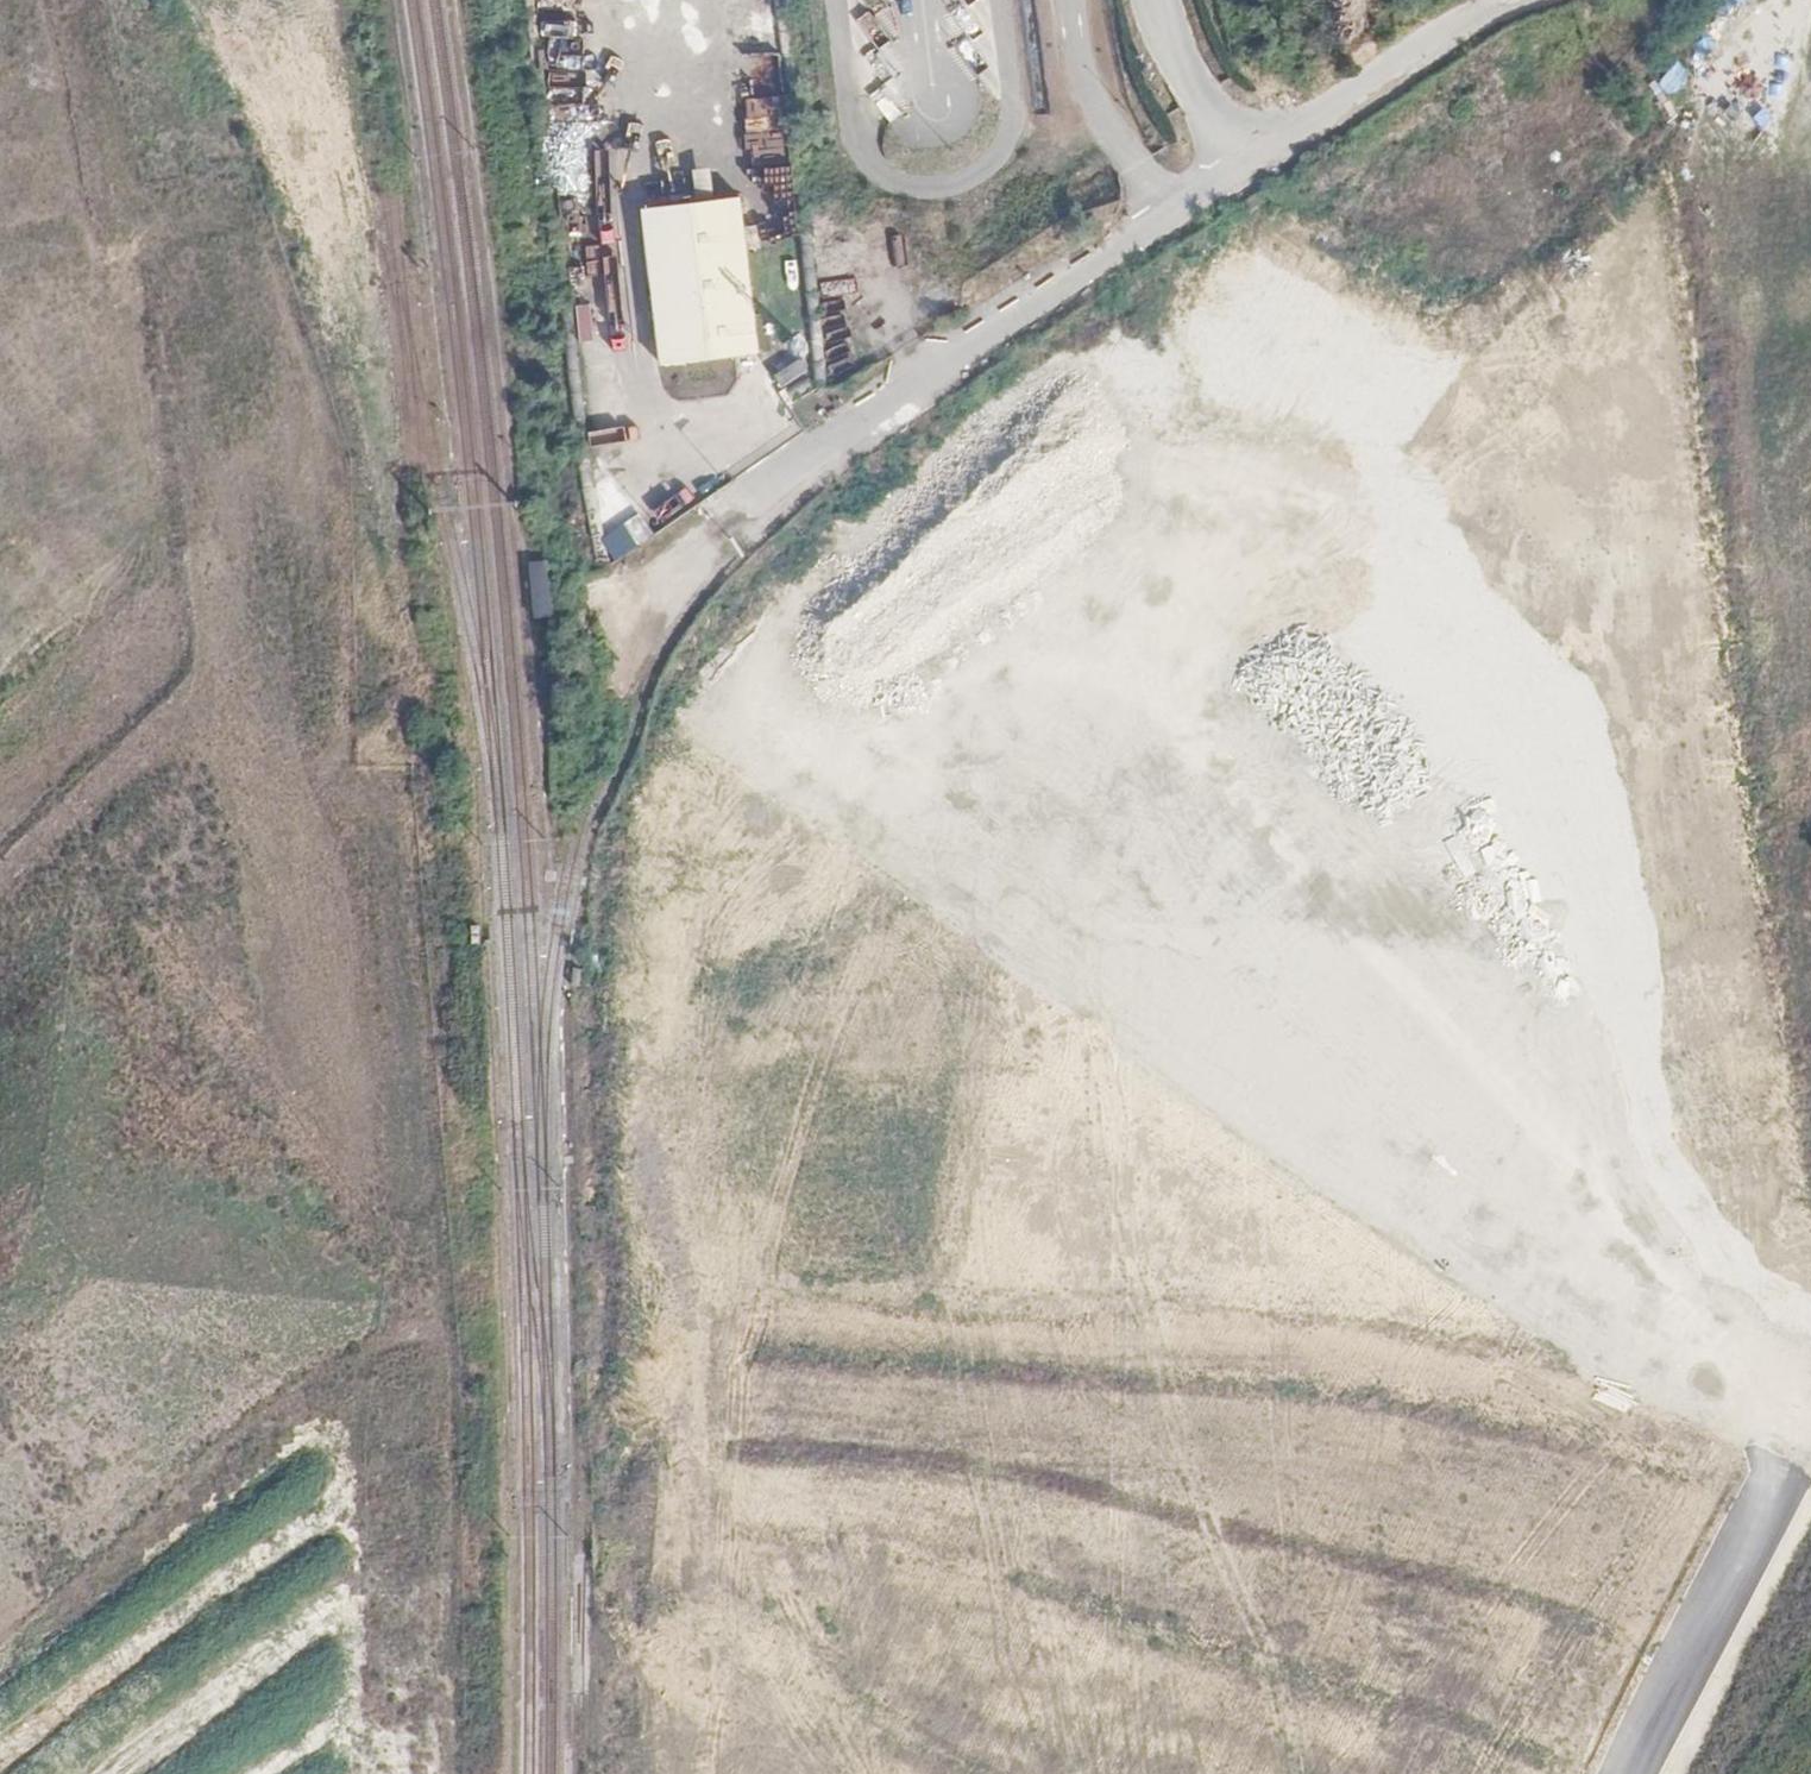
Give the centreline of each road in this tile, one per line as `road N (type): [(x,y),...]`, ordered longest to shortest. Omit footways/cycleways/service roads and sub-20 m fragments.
road 1 (track): [(1676,1773),(1810,1553)]
road 2 (unclassified): [(1323,126),(1530,0)]
road 3 (unclassified): [(1323,126),(1183,210)]

